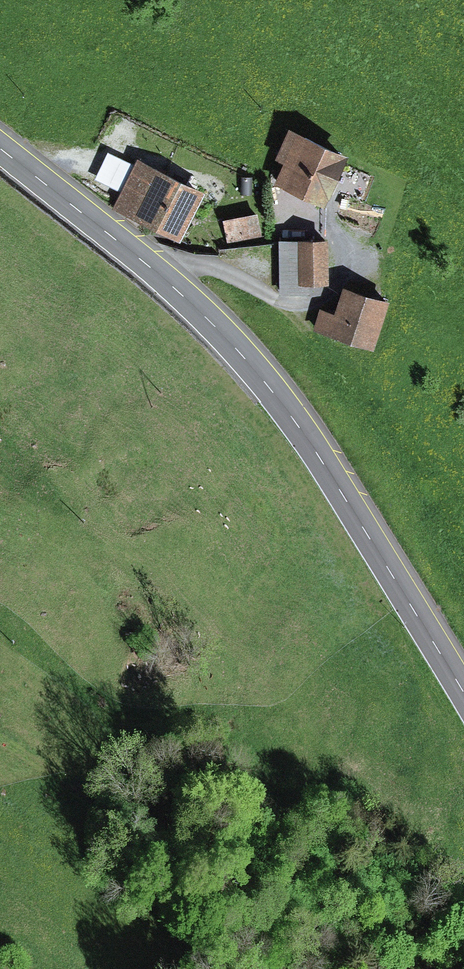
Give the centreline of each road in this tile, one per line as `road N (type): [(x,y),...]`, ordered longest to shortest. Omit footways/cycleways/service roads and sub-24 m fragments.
road 1 (tertiary): [(463,696),(316,447),(164,281),(0,150)]
road 2 (track): [(363,968),(0,742)]

